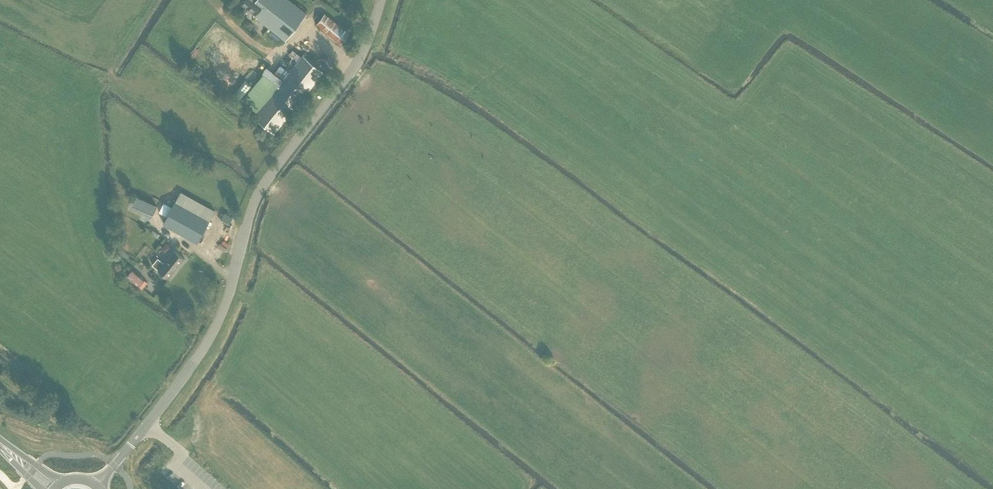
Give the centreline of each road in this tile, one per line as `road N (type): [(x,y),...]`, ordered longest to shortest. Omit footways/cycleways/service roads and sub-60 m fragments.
road 1 (unclassified): [(168,393),(222,307),(250,204),(351,69),(378,0)]
road 2 (residential): [(526,261),(481,317),(432,346),(304,375)]
road 3 (residential): [(645,87),(526,261)]
road 4 (residential): [(304,375),(199,397),(168,393)]
road 5 (residential): [(526,261),(425,192)]

